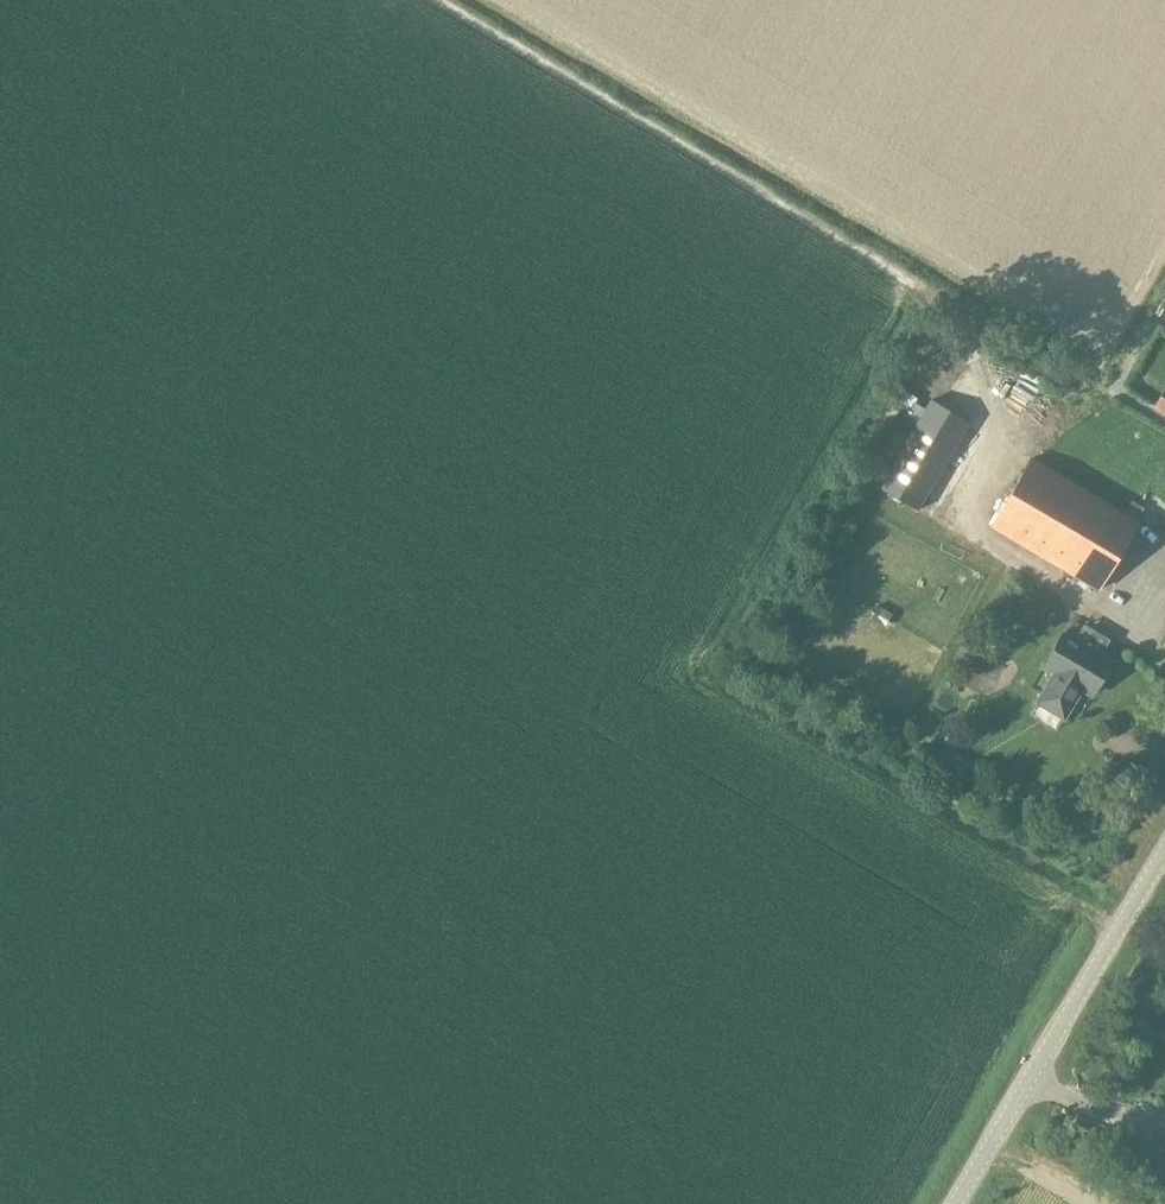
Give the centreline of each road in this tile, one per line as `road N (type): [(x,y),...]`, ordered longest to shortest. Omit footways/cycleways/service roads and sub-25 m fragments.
road 1 (unclassified): [(955,1203),(1164,850)]

